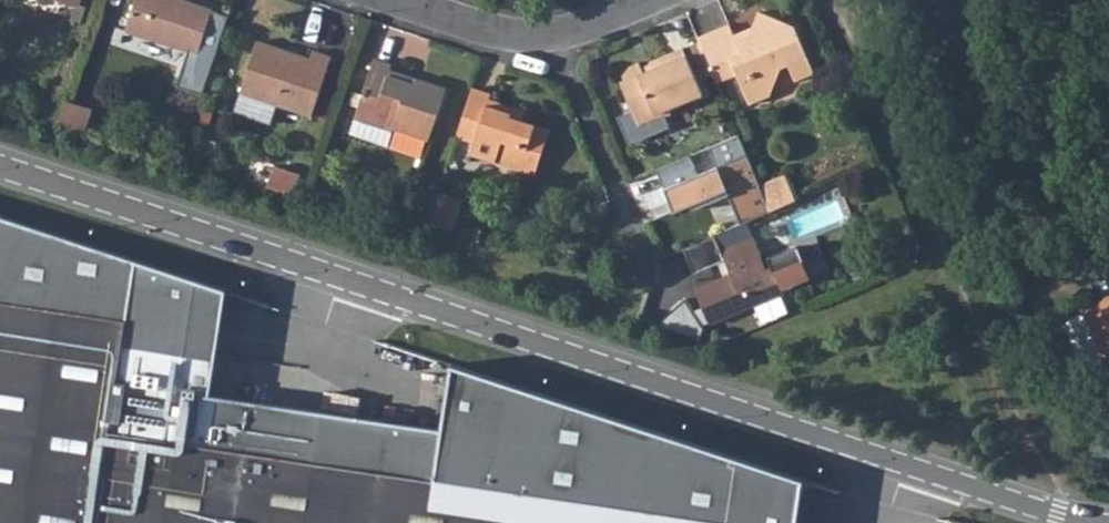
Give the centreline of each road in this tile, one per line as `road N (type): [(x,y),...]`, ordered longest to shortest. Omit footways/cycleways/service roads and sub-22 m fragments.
road 1 (residential): [(0,168),(1105,522)]
road 2 (residential): [(635,0),(551,32),(492,30),(400,0)]

